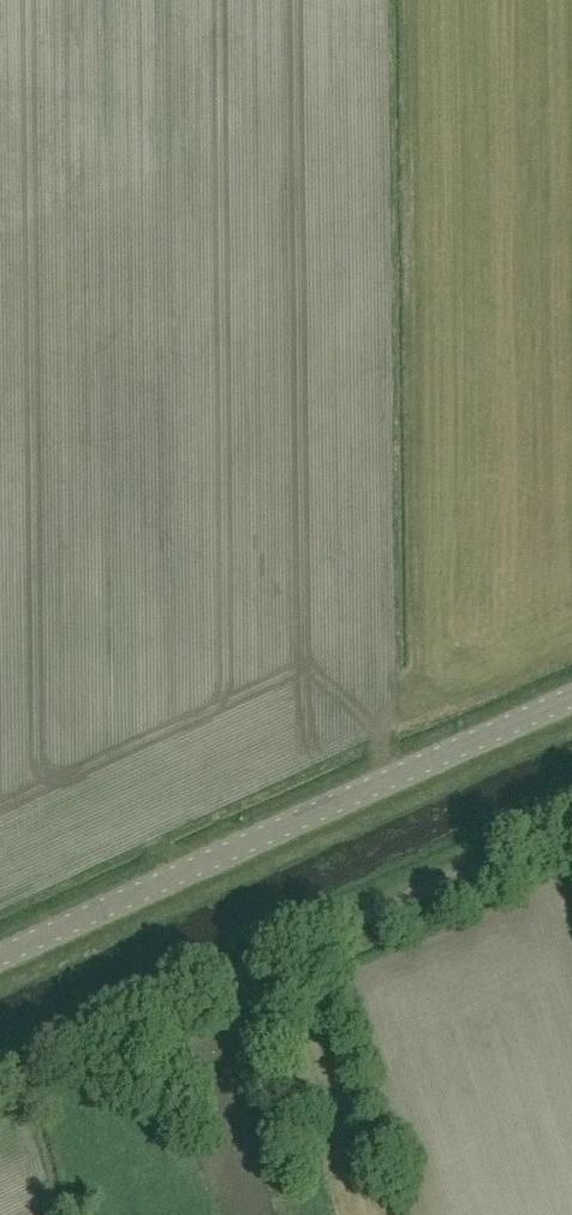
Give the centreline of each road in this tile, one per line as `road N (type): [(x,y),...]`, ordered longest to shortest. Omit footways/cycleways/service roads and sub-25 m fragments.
road 1 (unclassified): [(0,1084),(571,824)]
road 2 (unclassified): [(0,958),(571,700)]

